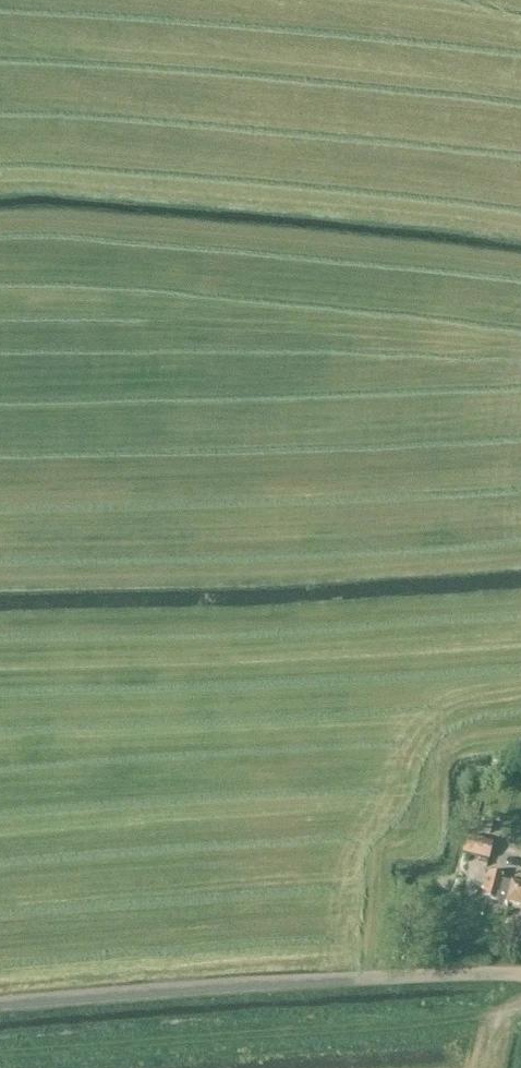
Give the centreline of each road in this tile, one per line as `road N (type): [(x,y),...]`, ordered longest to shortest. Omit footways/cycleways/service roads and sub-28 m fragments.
road 1 (track): [(0,1008),(380,977),(520,975)]

